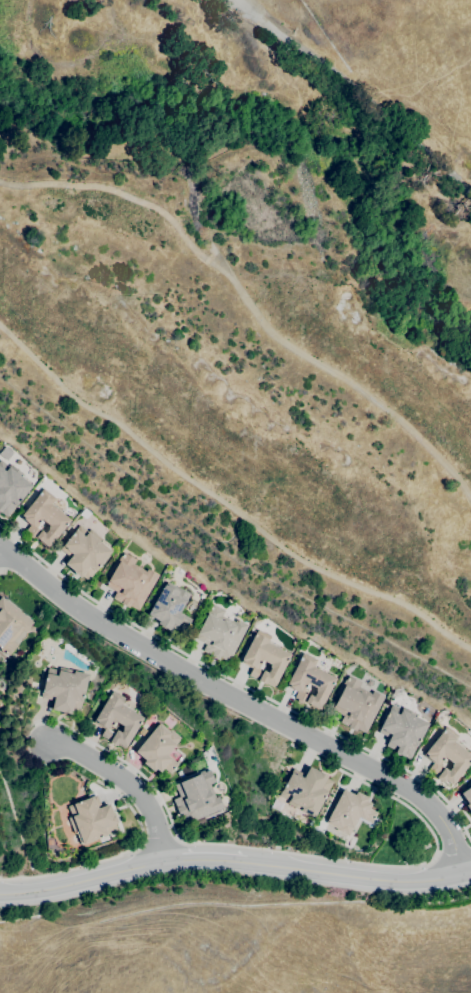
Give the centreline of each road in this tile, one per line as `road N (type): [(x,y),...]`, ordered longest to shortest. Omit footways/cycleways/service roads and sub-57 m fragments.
road 1 (residential): [(462,870),(444,821),(406,790),(95,618),(0,549)]
road 2 (residential): [(280,39),(470,197)]
road 3 (tertiary): [(245,862),(397,881),(462,870)]
road 4 (residential): [(162,859),(150,805),(94,760),(48,741)]
road 5 (tertiary): [(0,893),(162,859)]

